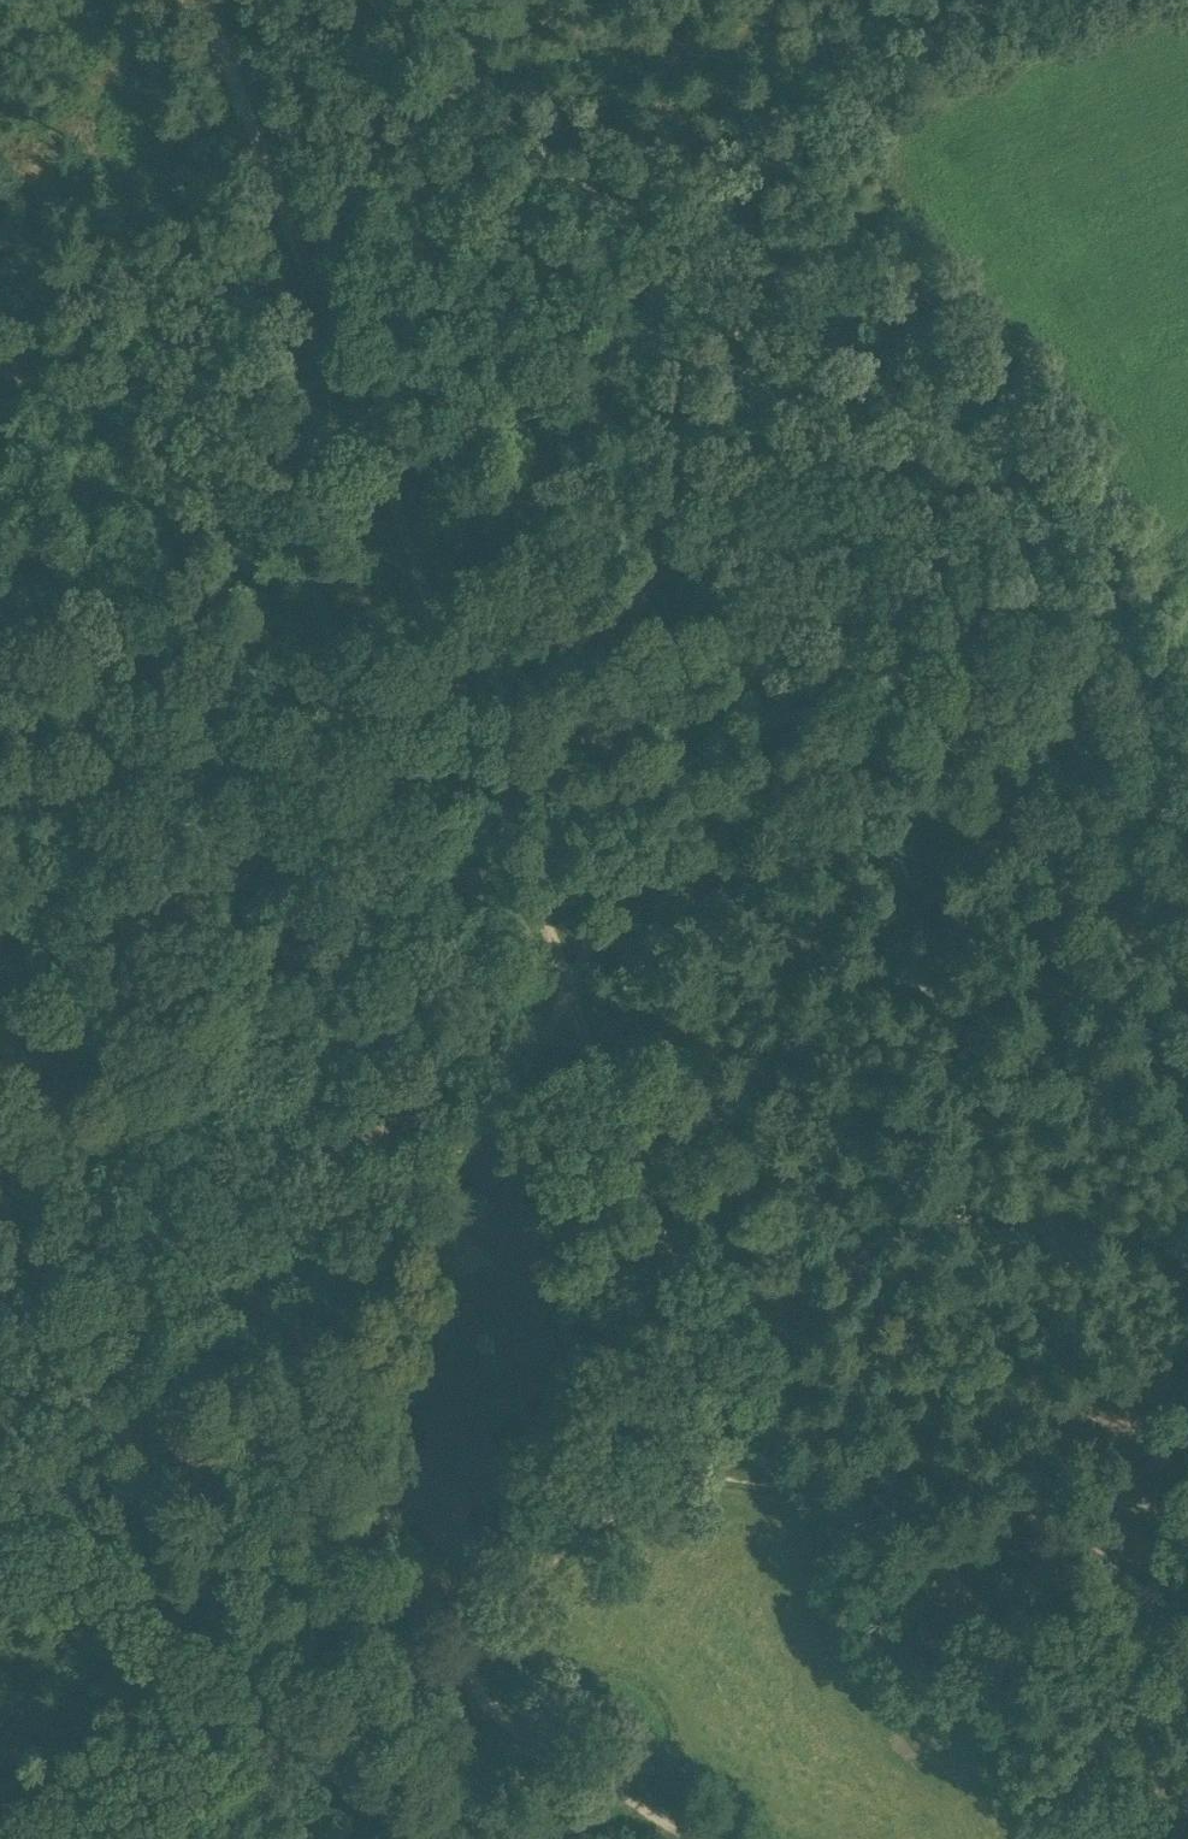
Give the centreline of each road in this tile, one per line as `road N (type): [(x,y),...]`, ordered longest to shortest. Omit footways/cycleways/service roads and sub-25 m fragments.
road 1 (track): [(1187,884),(830,429),(583,183),(435,66),(372,0)]
road 2 (track): [(568,975),(409,554),(290,536),(214,512),(78,414),(0,373)]
road 3 (track): [(572,993),(548,1036),(447,1162),(397,1328),(385,1466),(389,1517),(401,1584),(440,1654)]
road 4 (track): [(760,737),(801,596),(830,429),(851,61)]
road 5 (track): [(588,957),(766,949),(880,976),(1010,1024),(1187,1157)]
road 6 (track): [(409,554),(207,0)]
road 7 (track): [(0,1184),(141,1273),(183,1311),(295,1452),(363,1560),(401,1584)]
road 8 (track): [(1187,1798),(1099,1698),(987,1605),(913,1554),(751,1466)]
road 9 (track): [(413,1838),(216,1678),(0,1526)]
road 10 (track): [(751,1466),(727,1420),(572,993)]
road 11 (track): [(440,1654),(369,1706),(293,1737),(0,1834)]
road 12 (track): [(1187,1520),(941,1464),(810,1458),(751,1466)]
road 13 (track): [(751,1466),(683,1483),(596,1523),(490,1603),(440,1654)]
road 14 (track): [(440,1654),(488,1714),(685,1838)]
road 15 (track): [(588,957),(627,874),(664,823),(760,737)]
road 16 (track): [(760,737),(801,713),(995,637)]
road 17 (track): [(1003,0),(851,61)]
road 18 (track): [(488,1714),(511,1838)]

